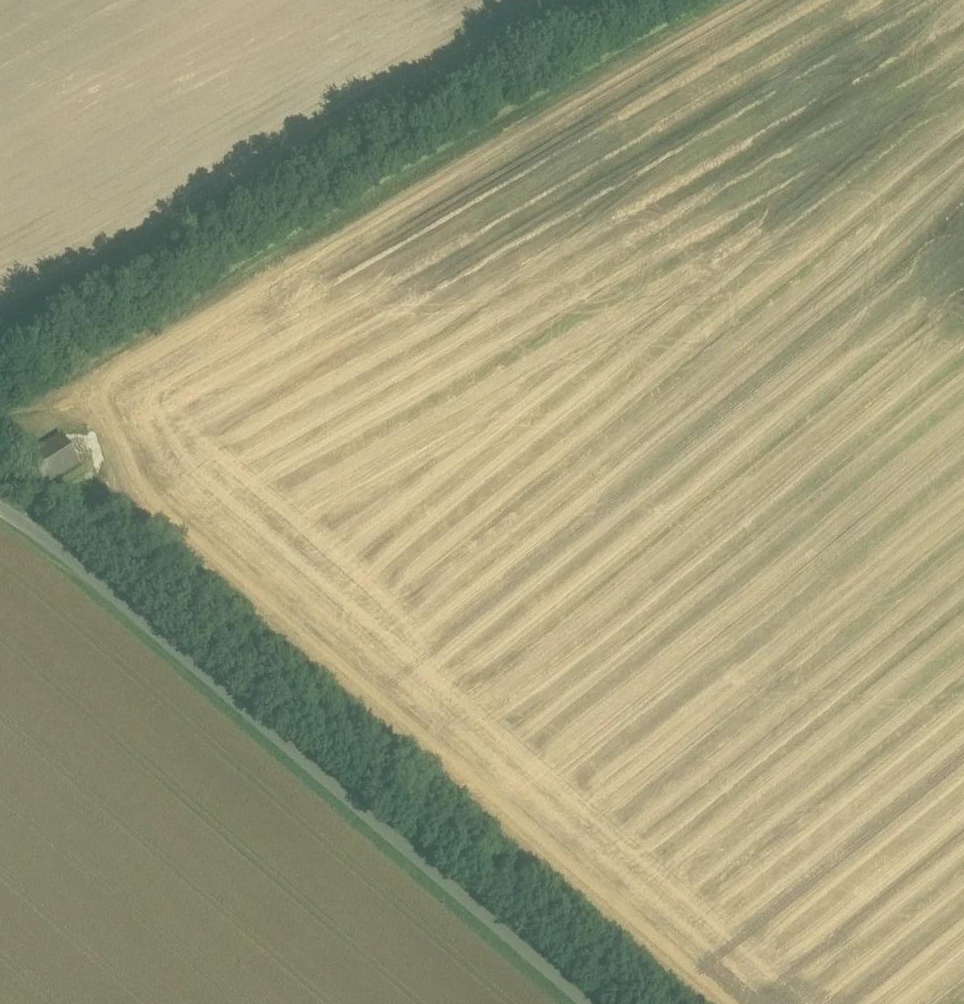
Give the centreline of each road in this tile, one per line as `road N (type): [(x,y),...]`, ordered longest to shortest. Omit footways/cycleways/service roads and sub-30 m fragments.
road 1 (residential): [(0,521),(573,1003)]

